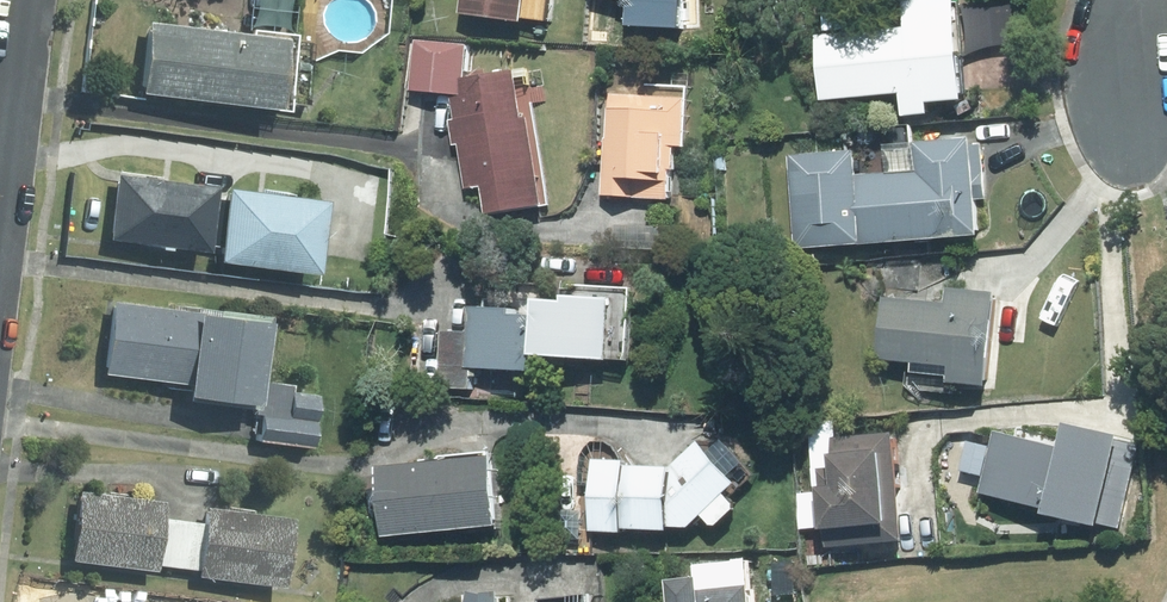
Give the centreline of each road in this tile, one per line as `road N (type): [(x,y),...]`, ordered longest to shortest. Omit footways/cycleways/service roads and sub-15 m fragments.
road 1 (residential): [(0,215),(26,0)]

